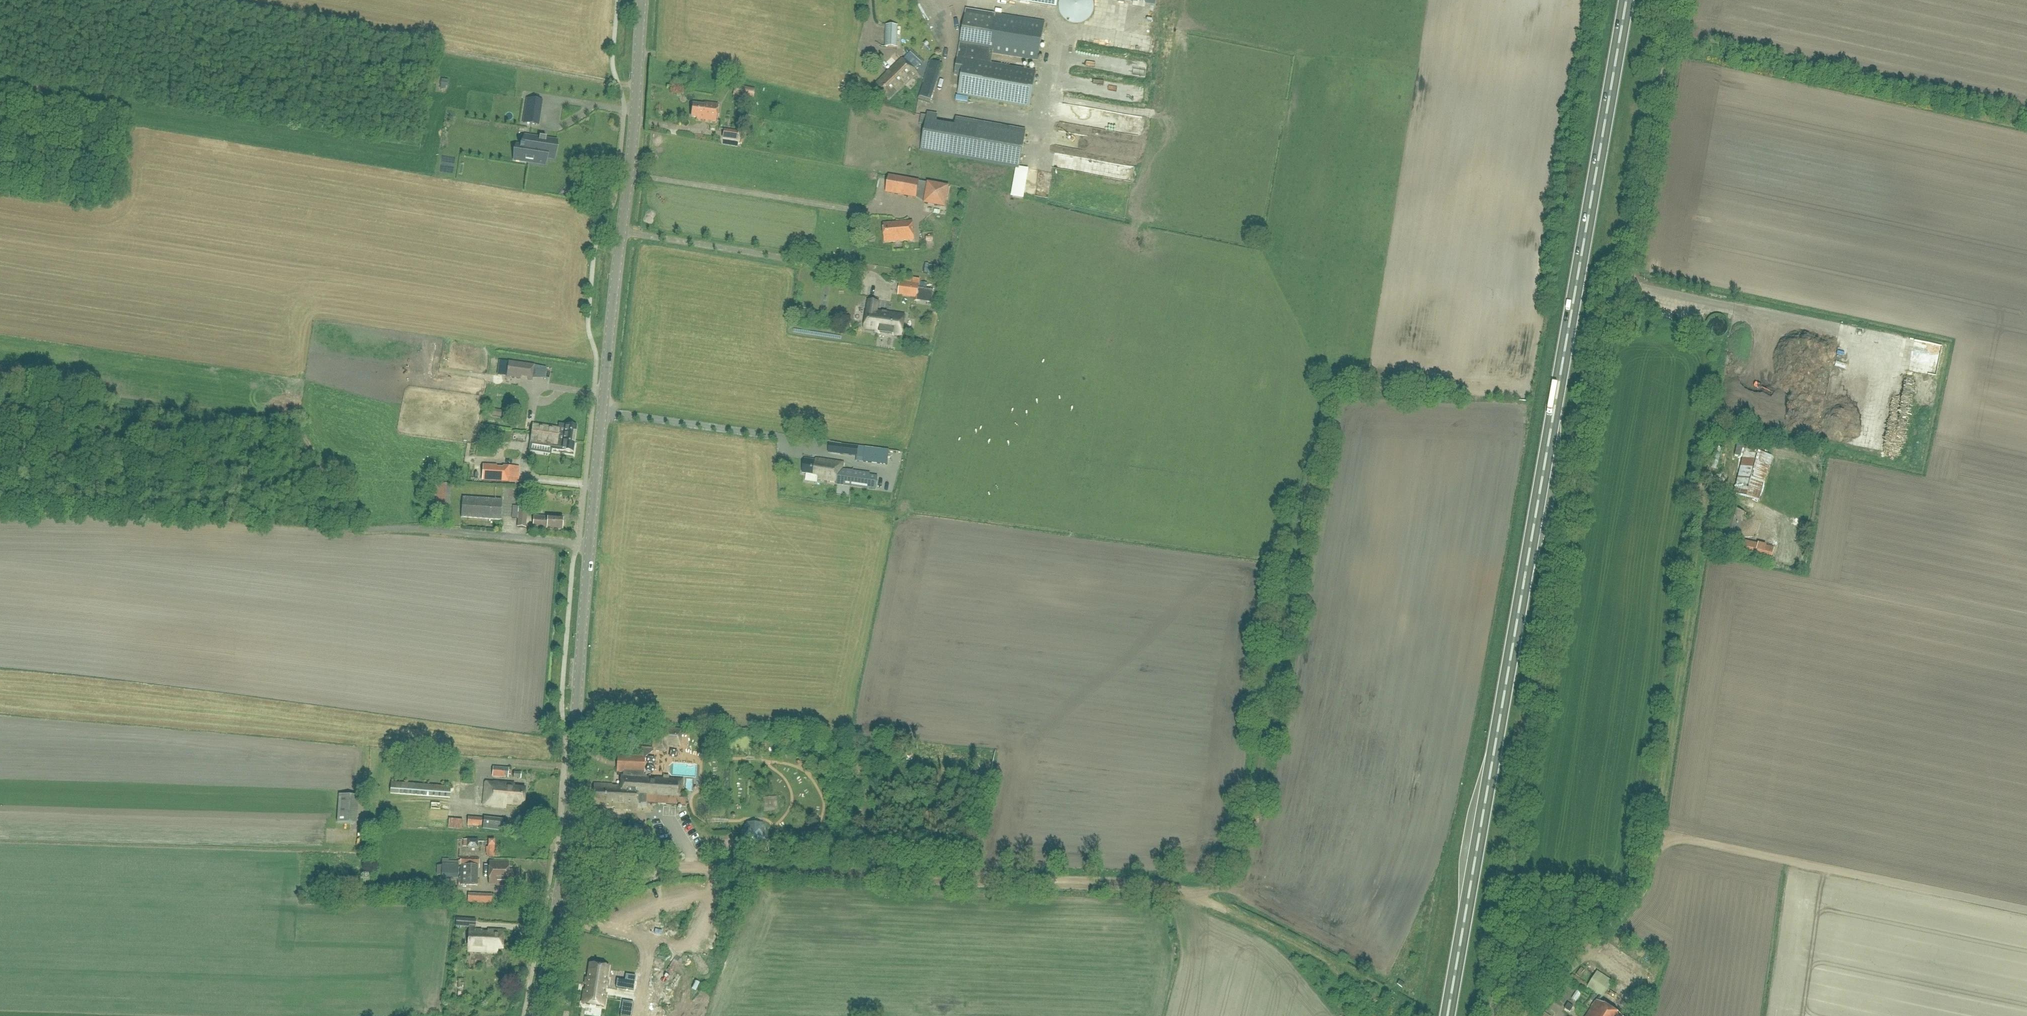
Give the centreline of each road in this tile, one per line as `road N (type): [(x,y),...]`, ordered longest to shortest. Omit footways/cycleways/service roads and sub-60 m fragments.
road 1 (unclassified): [(1497,1015),(1512,857),(1553,608),(1597,361),(1627,275),(1678,0)]
road 2 (trunk): [(1448,1015),(1627,0)]
road 3 (tertiary): [(568,827),(643,0)]
road 4 (track): [(2026,910),(1680,839),(1658,844),(1703,516)]
road 5 (unclassified): [(655,871),(1160,889),(1284,939)]
road 6 (unclassified): [(1525,1015),(1635,902),(1658,844)]
road 7 (track): [(1375,1015),(1332,967),(1284,939)]

